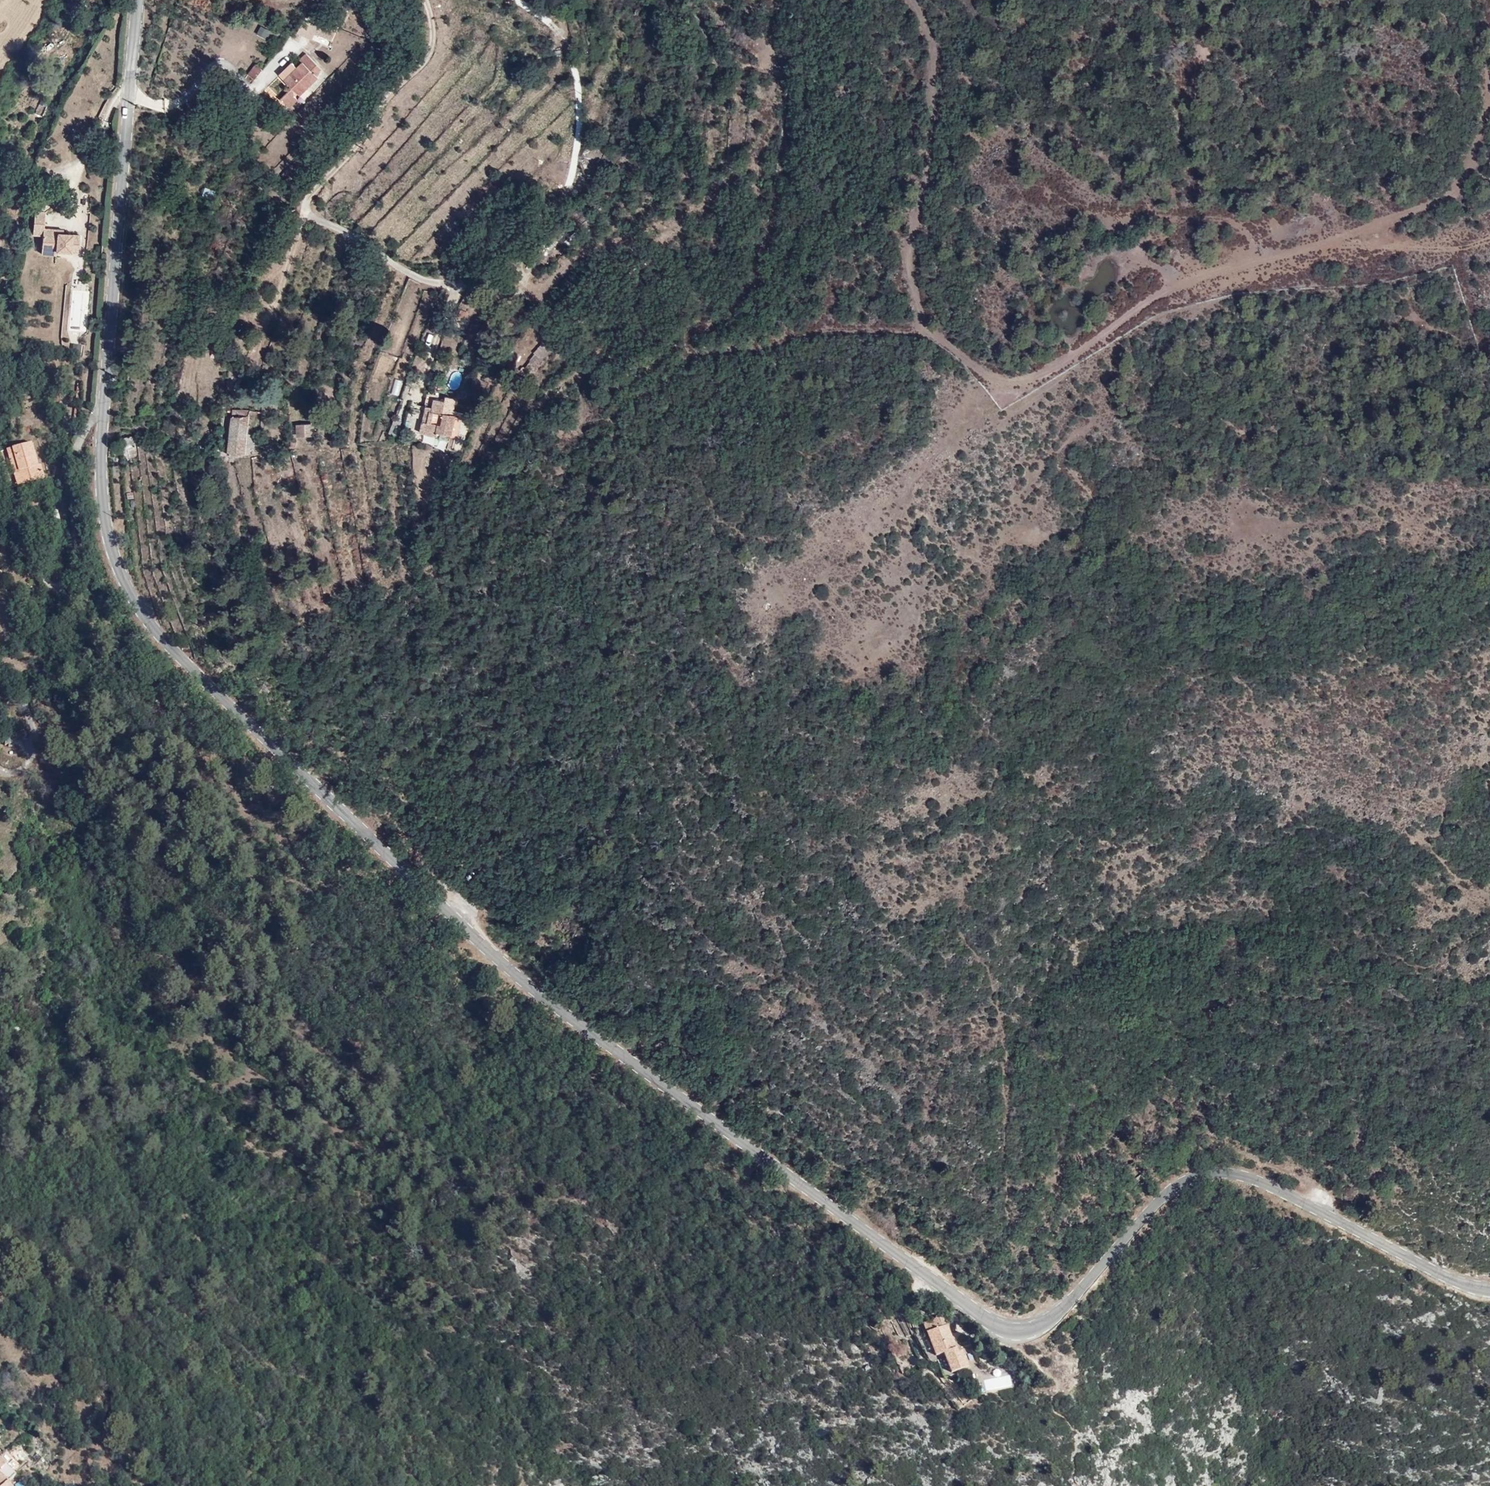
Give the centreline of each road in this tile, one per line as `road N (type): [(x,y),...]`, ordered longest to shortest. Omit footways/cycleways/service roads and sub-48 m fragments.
road 1 (tertiary): [(138,0),(99,461),(120,573),(187,666),(535,992),(985,1321),(1010,1331),(1036,1328),(1063,1309),(1179,1183),(1213,1171),(1253,1178),(1454,1282),(1489,1291)]
road 2 (track): [(928,331),(998,380),(1024,380),(1176,285),(1337,241)]
road 3 (track): [(911,0),(934,60),(922,211),(909,265),(928,331)]
road 4 (track): [(1337,241),(1452,191),(1470,171),(1489,77)]

